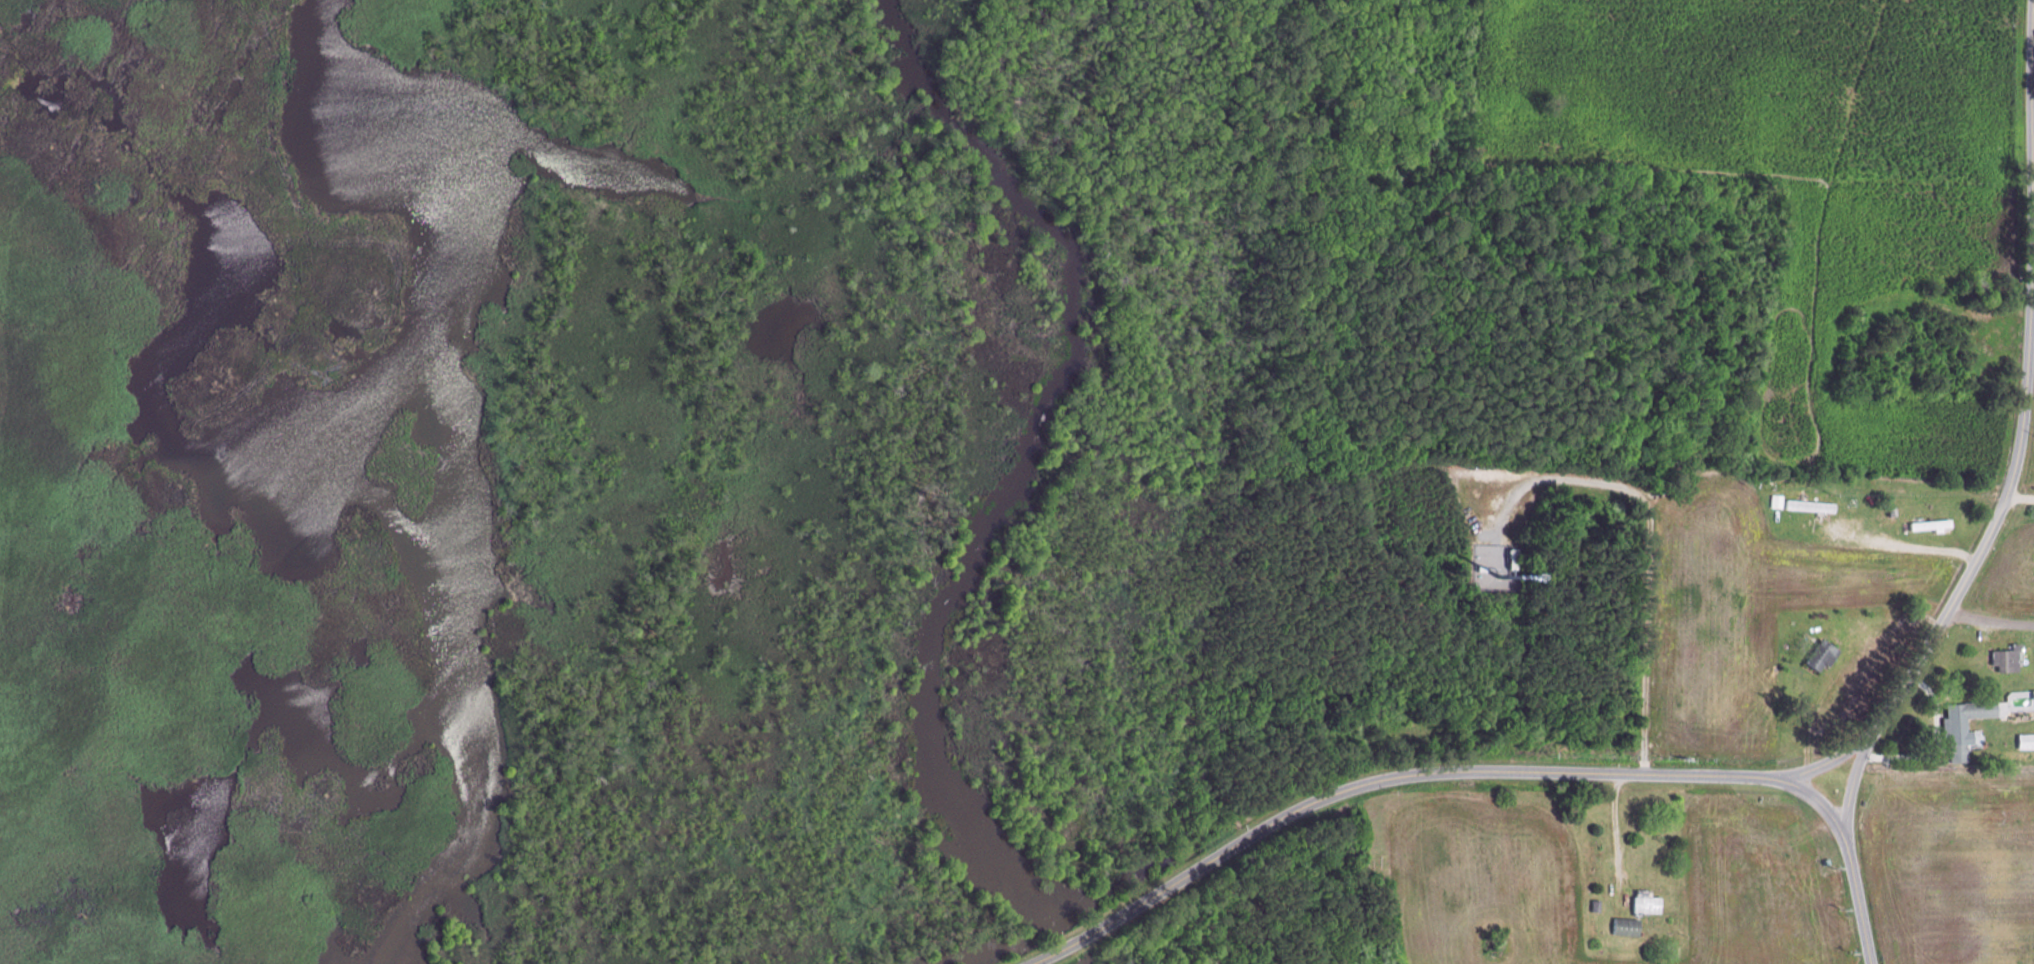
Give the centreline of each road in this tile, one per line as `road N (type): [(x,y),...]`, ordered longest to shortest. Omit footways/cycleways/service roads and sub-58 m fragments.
road 1 (secondary): [(1028,963),(1268,821),(1366,781),(1402,775),(1766,777),(1817,798),(1846,840)]
road 2 (residential): [(1846,840),(1866,745),(1977,559),(2017,461),(2031,313),(2033,12)]
road 3 (secondary): [(1871,963),(1846,840)]

